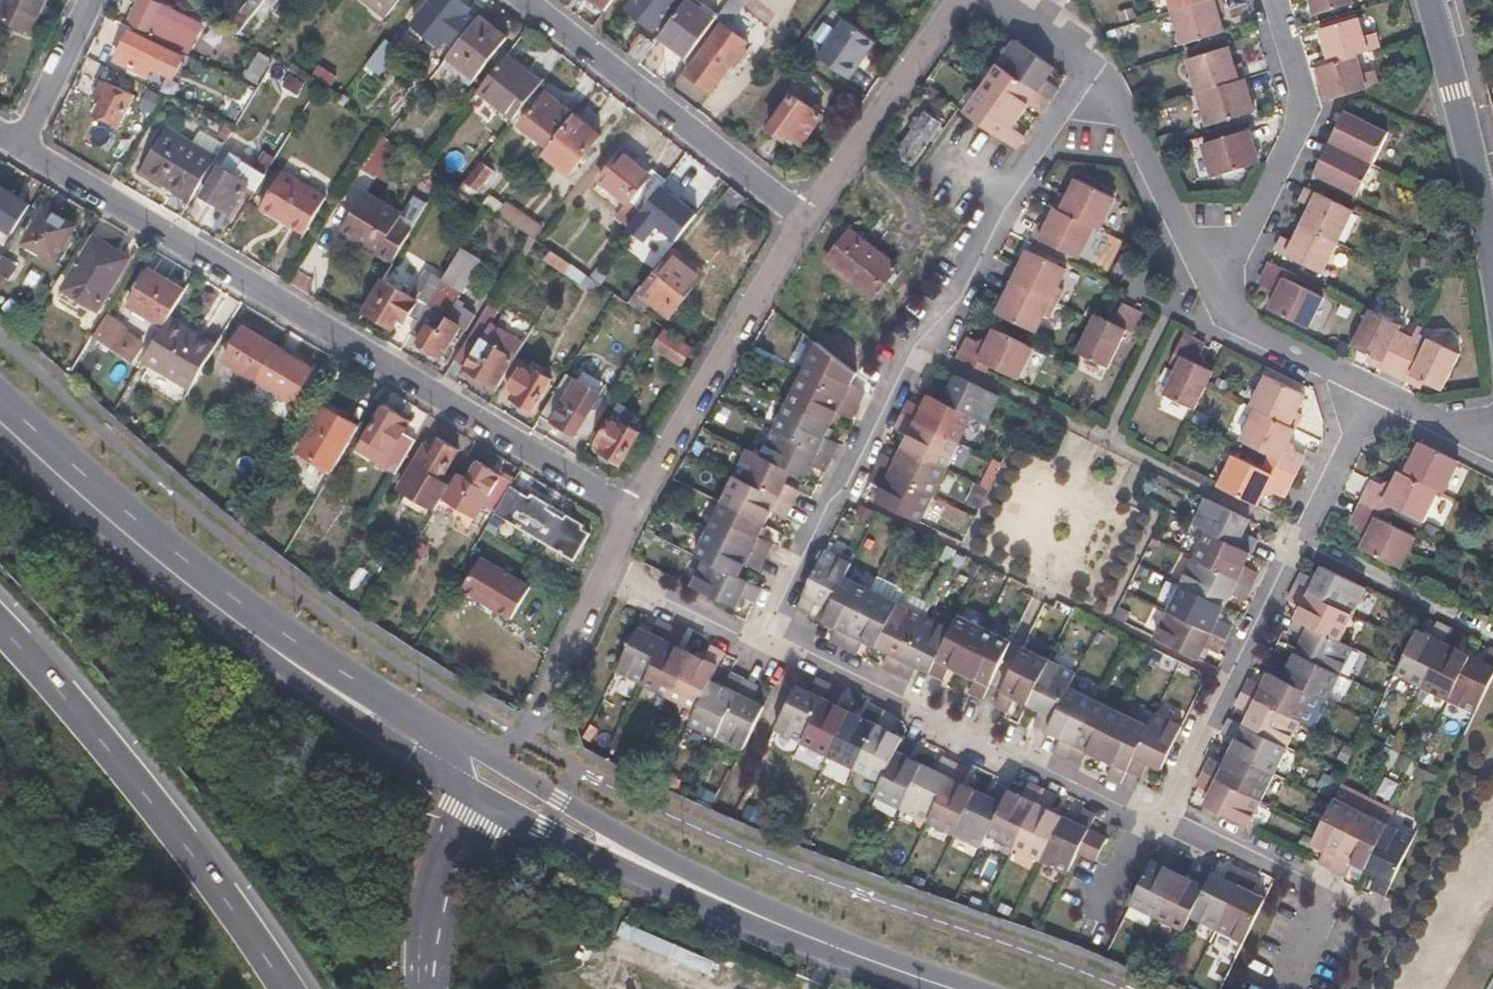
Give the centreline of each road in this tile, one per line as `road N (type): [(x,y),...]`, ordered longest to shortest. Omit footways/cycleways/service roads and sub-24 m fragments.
road 1 (residential): [(630,516),(19,146)]
road 2 (residential): [(758,648),(916,344),(1089,79)]
road 3 (motorway): [(286,988),(218,884),(0,630)]
road 4 (residential): [(758,648),(794,654),(1164,823)]
road 5 (residential): [(807,223),(517,0)]
road 6 (tertiary): [(0,411),(276,642)]
road 7 (residential): [(630,516),(807,223)]
road 8 (tertiary): [(457,778),(543,828),(760,916)]
road 9 (residential): [(1218,306),(1303,128),(1260,0)]
road 10 (residential): [(1306,536),(1164,823)]
road 11 (tertiary): [(760,916),(484,758)]
road 12 (residential): [(1164,823),(1327,894),(1278,988)]
road 13 (residential): [(807,223),(961,0)]
road 14 (residential): [(1089,79),(1112,99),(1218,306)]
road 15 (residential): [(1492,242),(1430,0)]
road 16 (residential): [(604,572),(532,724),(484,758)]
road 17 (tertiary): [(276,642),(457,778)]
road 18 (motorway): [(428,988),(433,914),(457,830),(457,778)]
road 19 (residential): [(1306,536),(1492,630)]
road 20 (tertiary): [(760,916),(952,988)]
road 21 (tertiary): [(454,743),(276,642)]
road 22 (residential): [(1218,306),(1376,389)]
road 23 (residential): [(604,572),(758,648)]
road 24 (residential): [(1376,389),(1306,536)]
road 25 (residential): [(19,146),(90,0)]
road 26 (residential): [(1376,389),(1492,449)]
road 27 (residential): [(998,0),(1086,58),(1089,79)]

